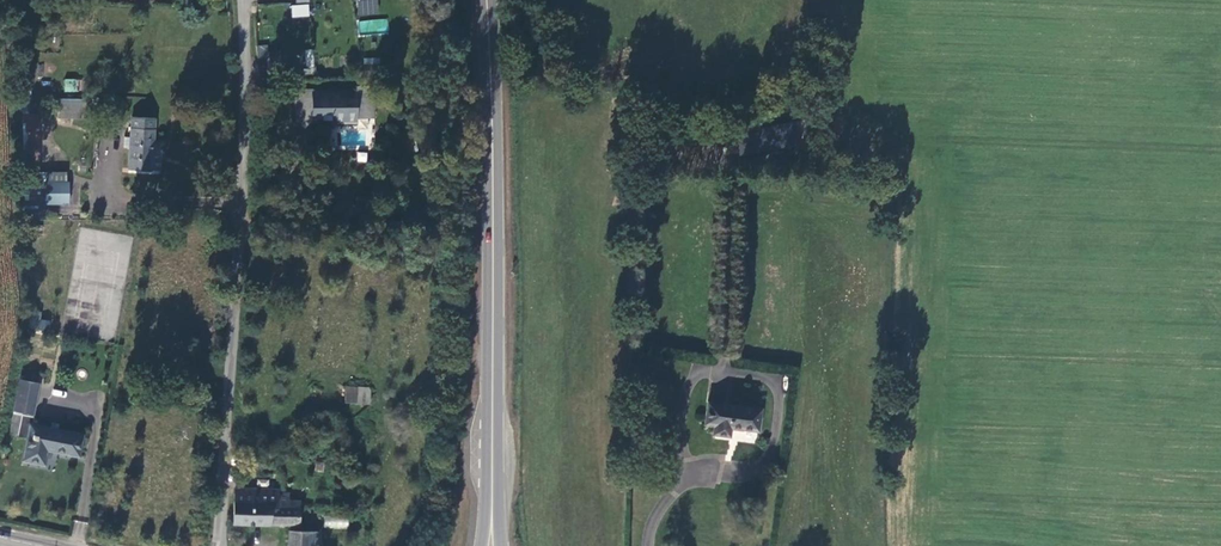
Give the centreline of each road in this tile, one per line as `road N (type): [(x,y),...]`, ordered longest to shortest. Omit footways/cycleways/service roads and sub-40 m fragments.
road 1 (unclassified): [(243,0),(244,121),(219,545)]
road 2 (secondary): [(486,0),(492,306)]
road 3 (secondary): [(492,306),(482,545)]
road 4 (secondary): [(501,545),(492,306)]

